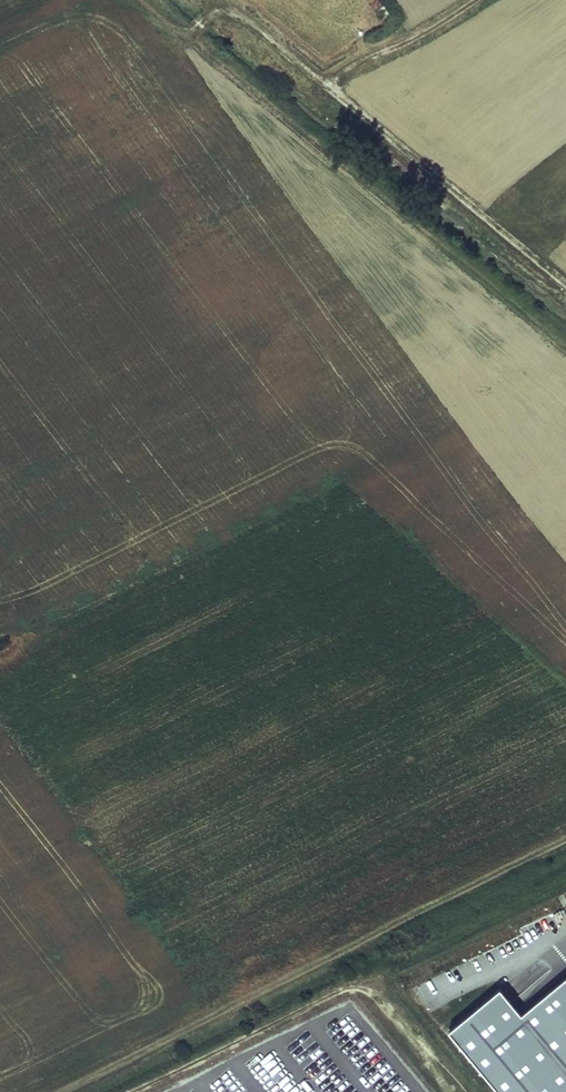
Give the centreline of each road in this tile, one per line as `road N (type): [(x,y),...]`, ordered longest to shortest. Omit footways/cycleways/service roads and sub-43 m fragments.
road 1 (track): [(565,280),(324,81)]
road 2 (track): [(324,81),(473,0)]

